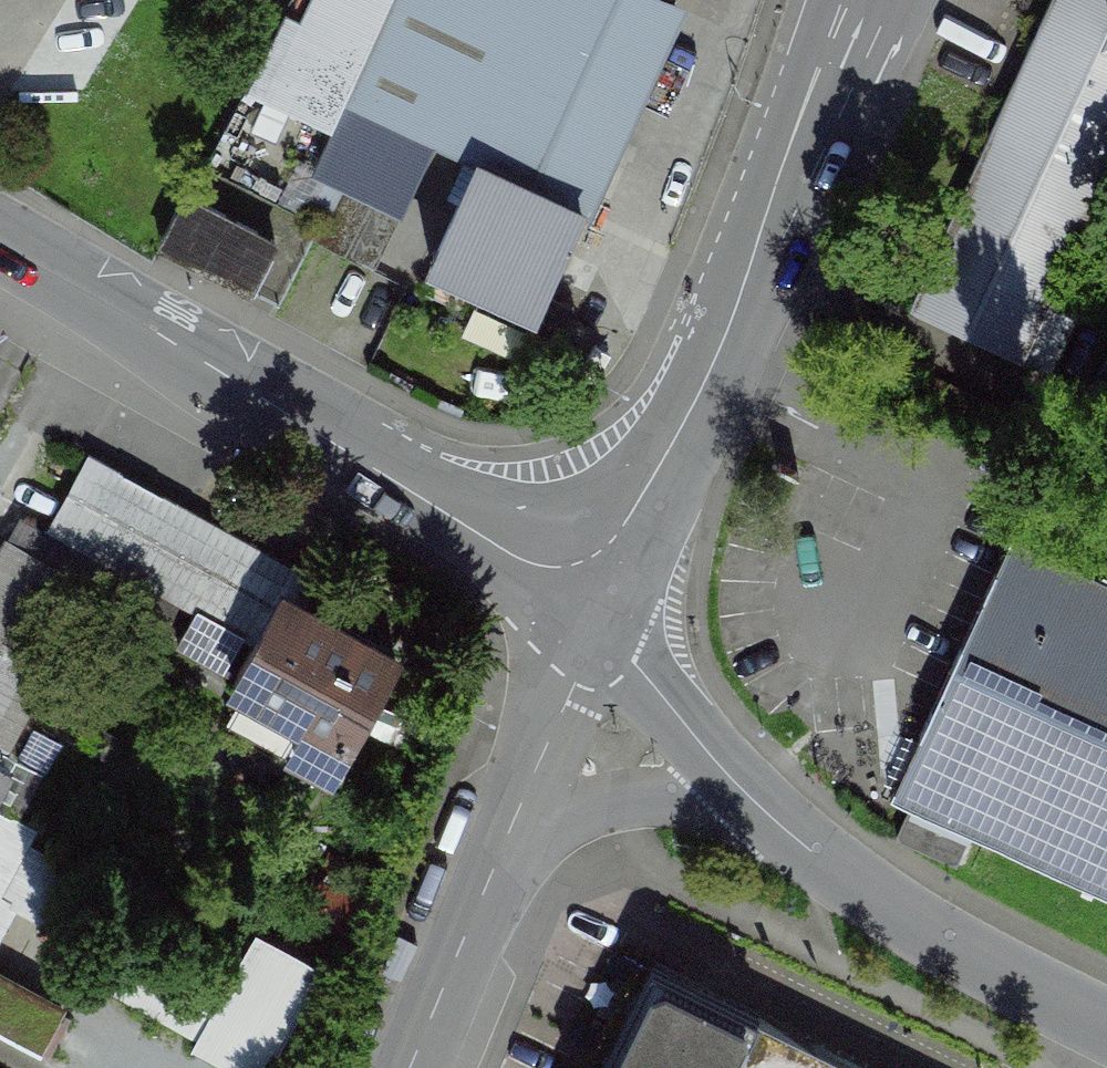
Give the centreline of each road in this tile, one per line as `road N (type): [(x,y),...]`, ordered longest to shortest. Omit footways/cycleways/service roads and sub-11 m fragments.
road 1 (residential): [(0,243),(608,583)]
road 2 (residential): [(608,583),(750,289),(856,0)]
road 3 (residential): [(1106,1030),(1032,994),(778,824),(727,799)]
road 4 (residential): [(608,583),(500,866)]
road 5 (residential): [(500,866),(591,801),(629,790),(727,799)]
road 6 (residential): [(727,799),(647,682),(608,583)]
road 7 (residential): [(500,866),(415,1067)]

